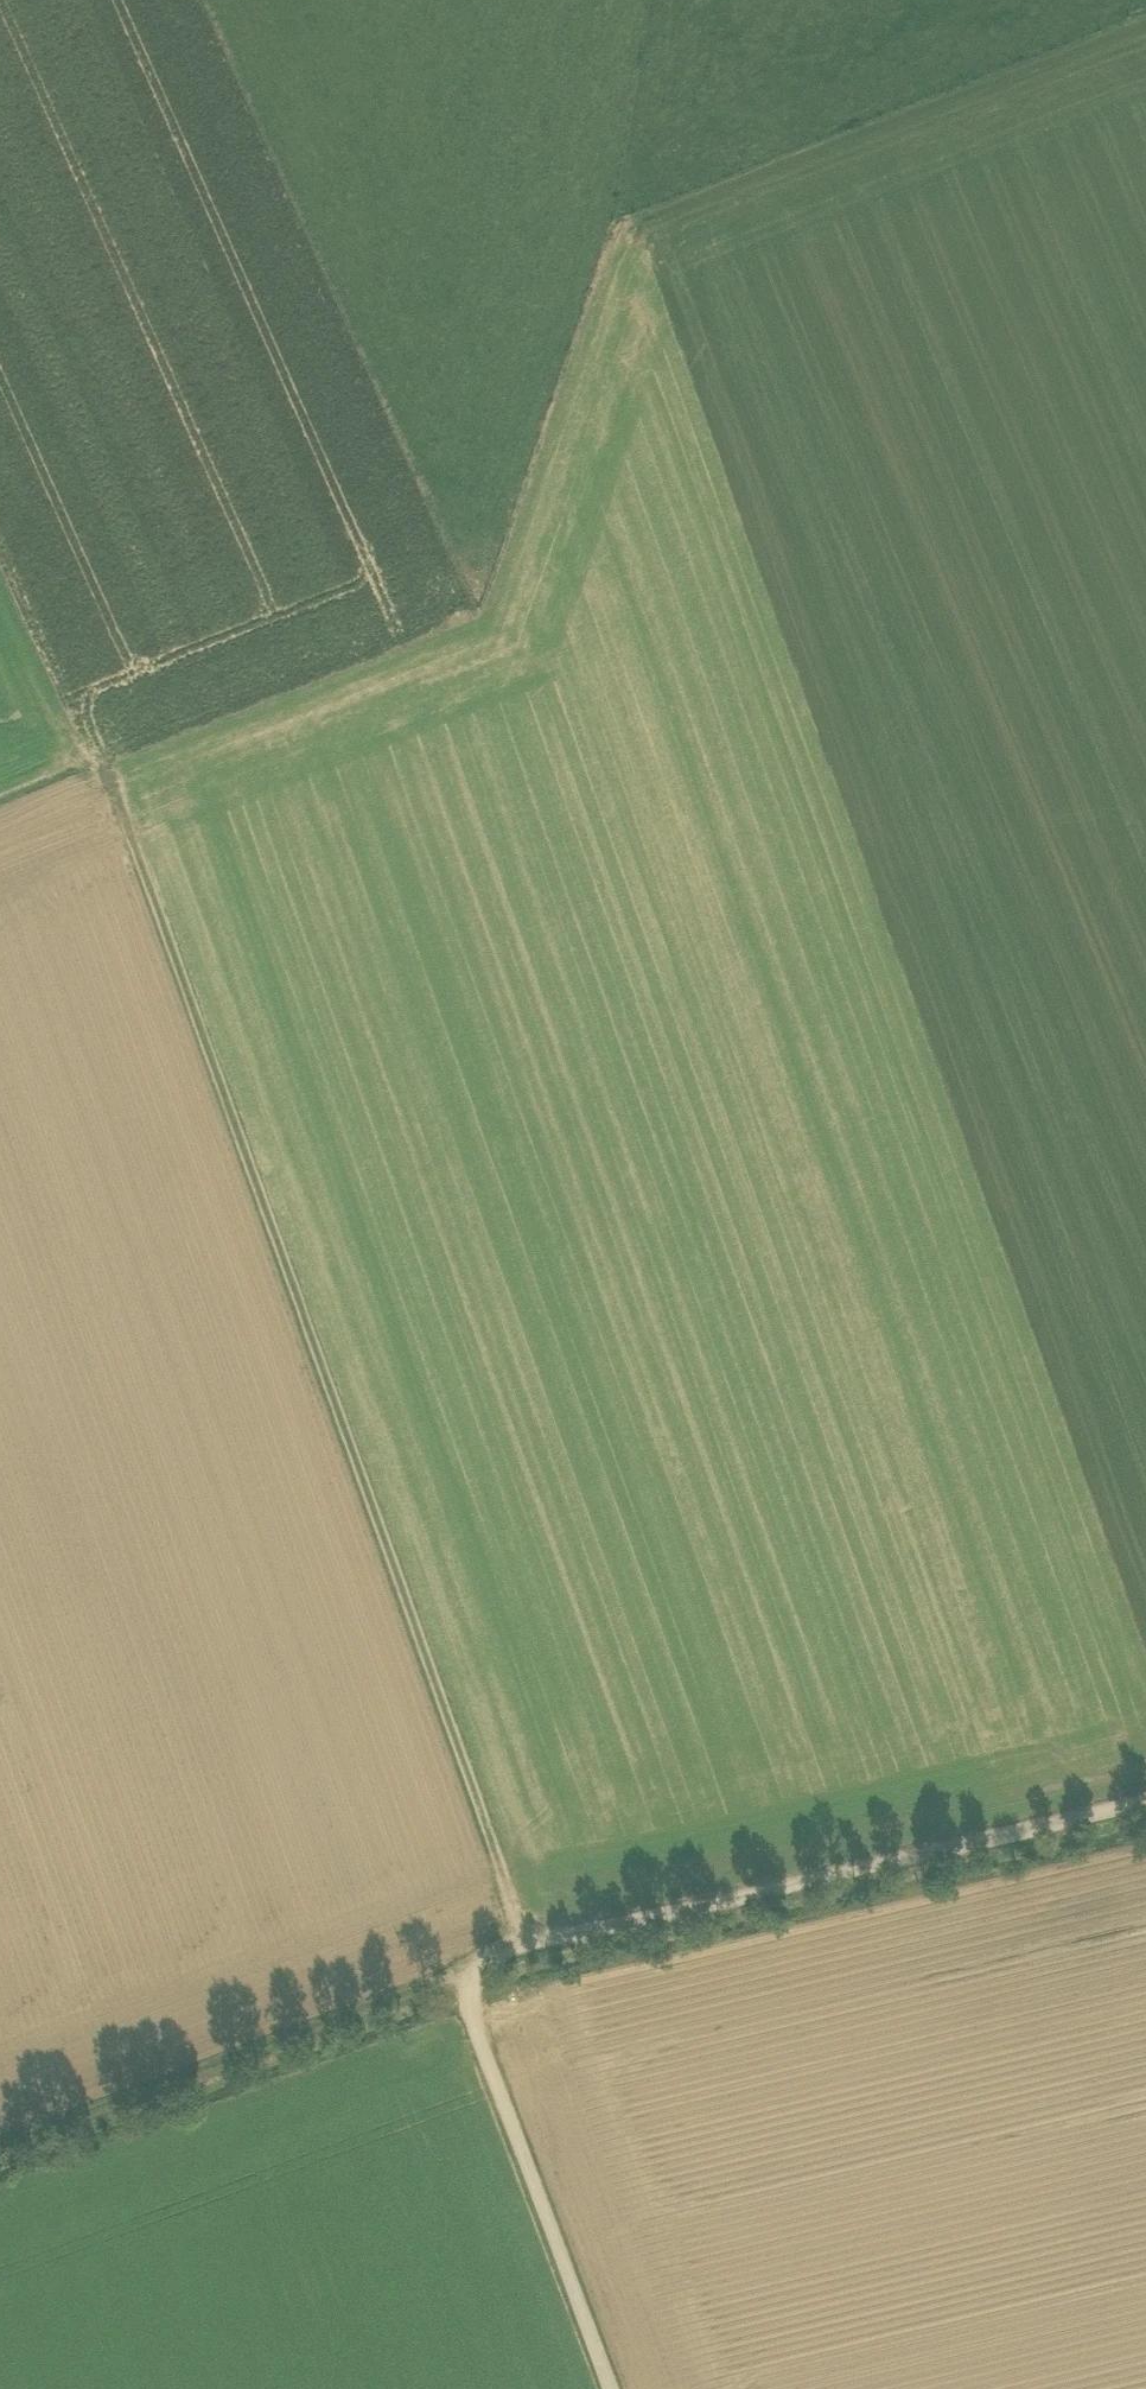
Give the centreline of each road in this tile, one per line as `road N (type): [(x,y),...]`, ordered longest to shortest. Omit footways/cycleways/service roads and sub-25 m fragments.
road 1 (track): [(1145,1801),(534,1945),(0,2145)]
road 2 (unclassified): [(612,2388),(454,1972)]

